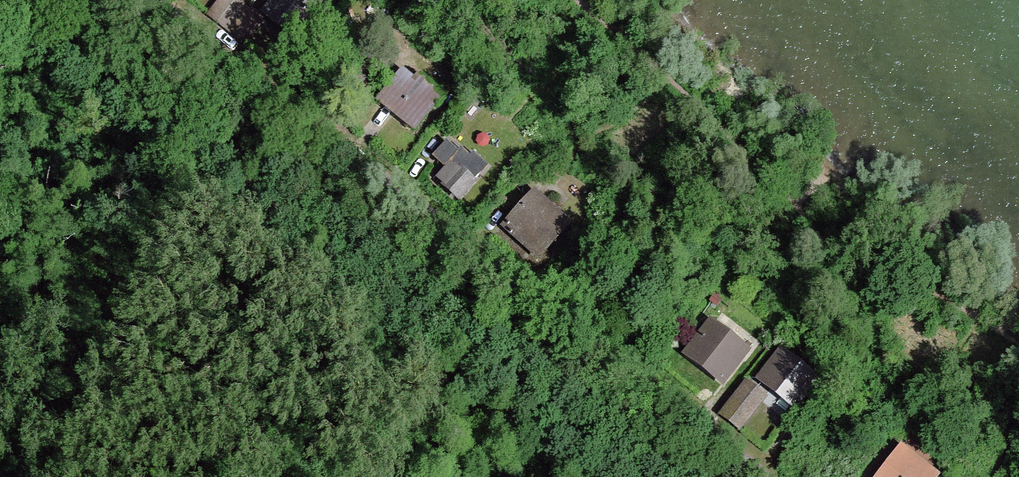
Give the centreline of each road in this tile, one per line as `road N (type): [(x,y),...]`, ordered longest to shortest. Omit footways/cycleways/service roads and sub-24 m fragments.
road 1 (residential): [(759,476),(155,0)]

